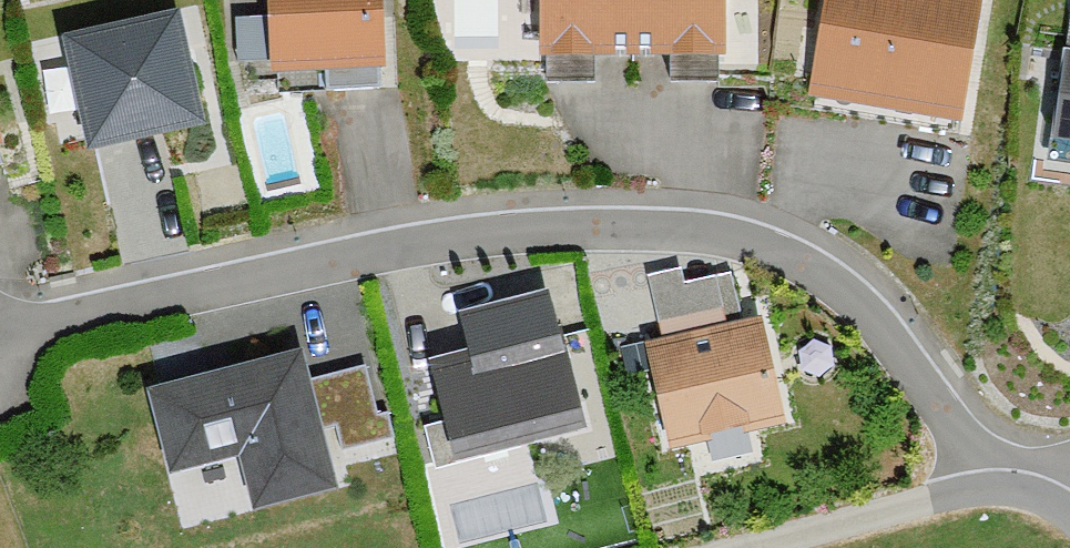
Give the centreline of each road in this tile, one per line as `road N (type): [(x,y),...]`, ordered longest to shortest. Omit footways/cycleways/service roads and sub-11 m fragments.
road 1 (residential): [(1069,512),(995,481),(738,547)]

